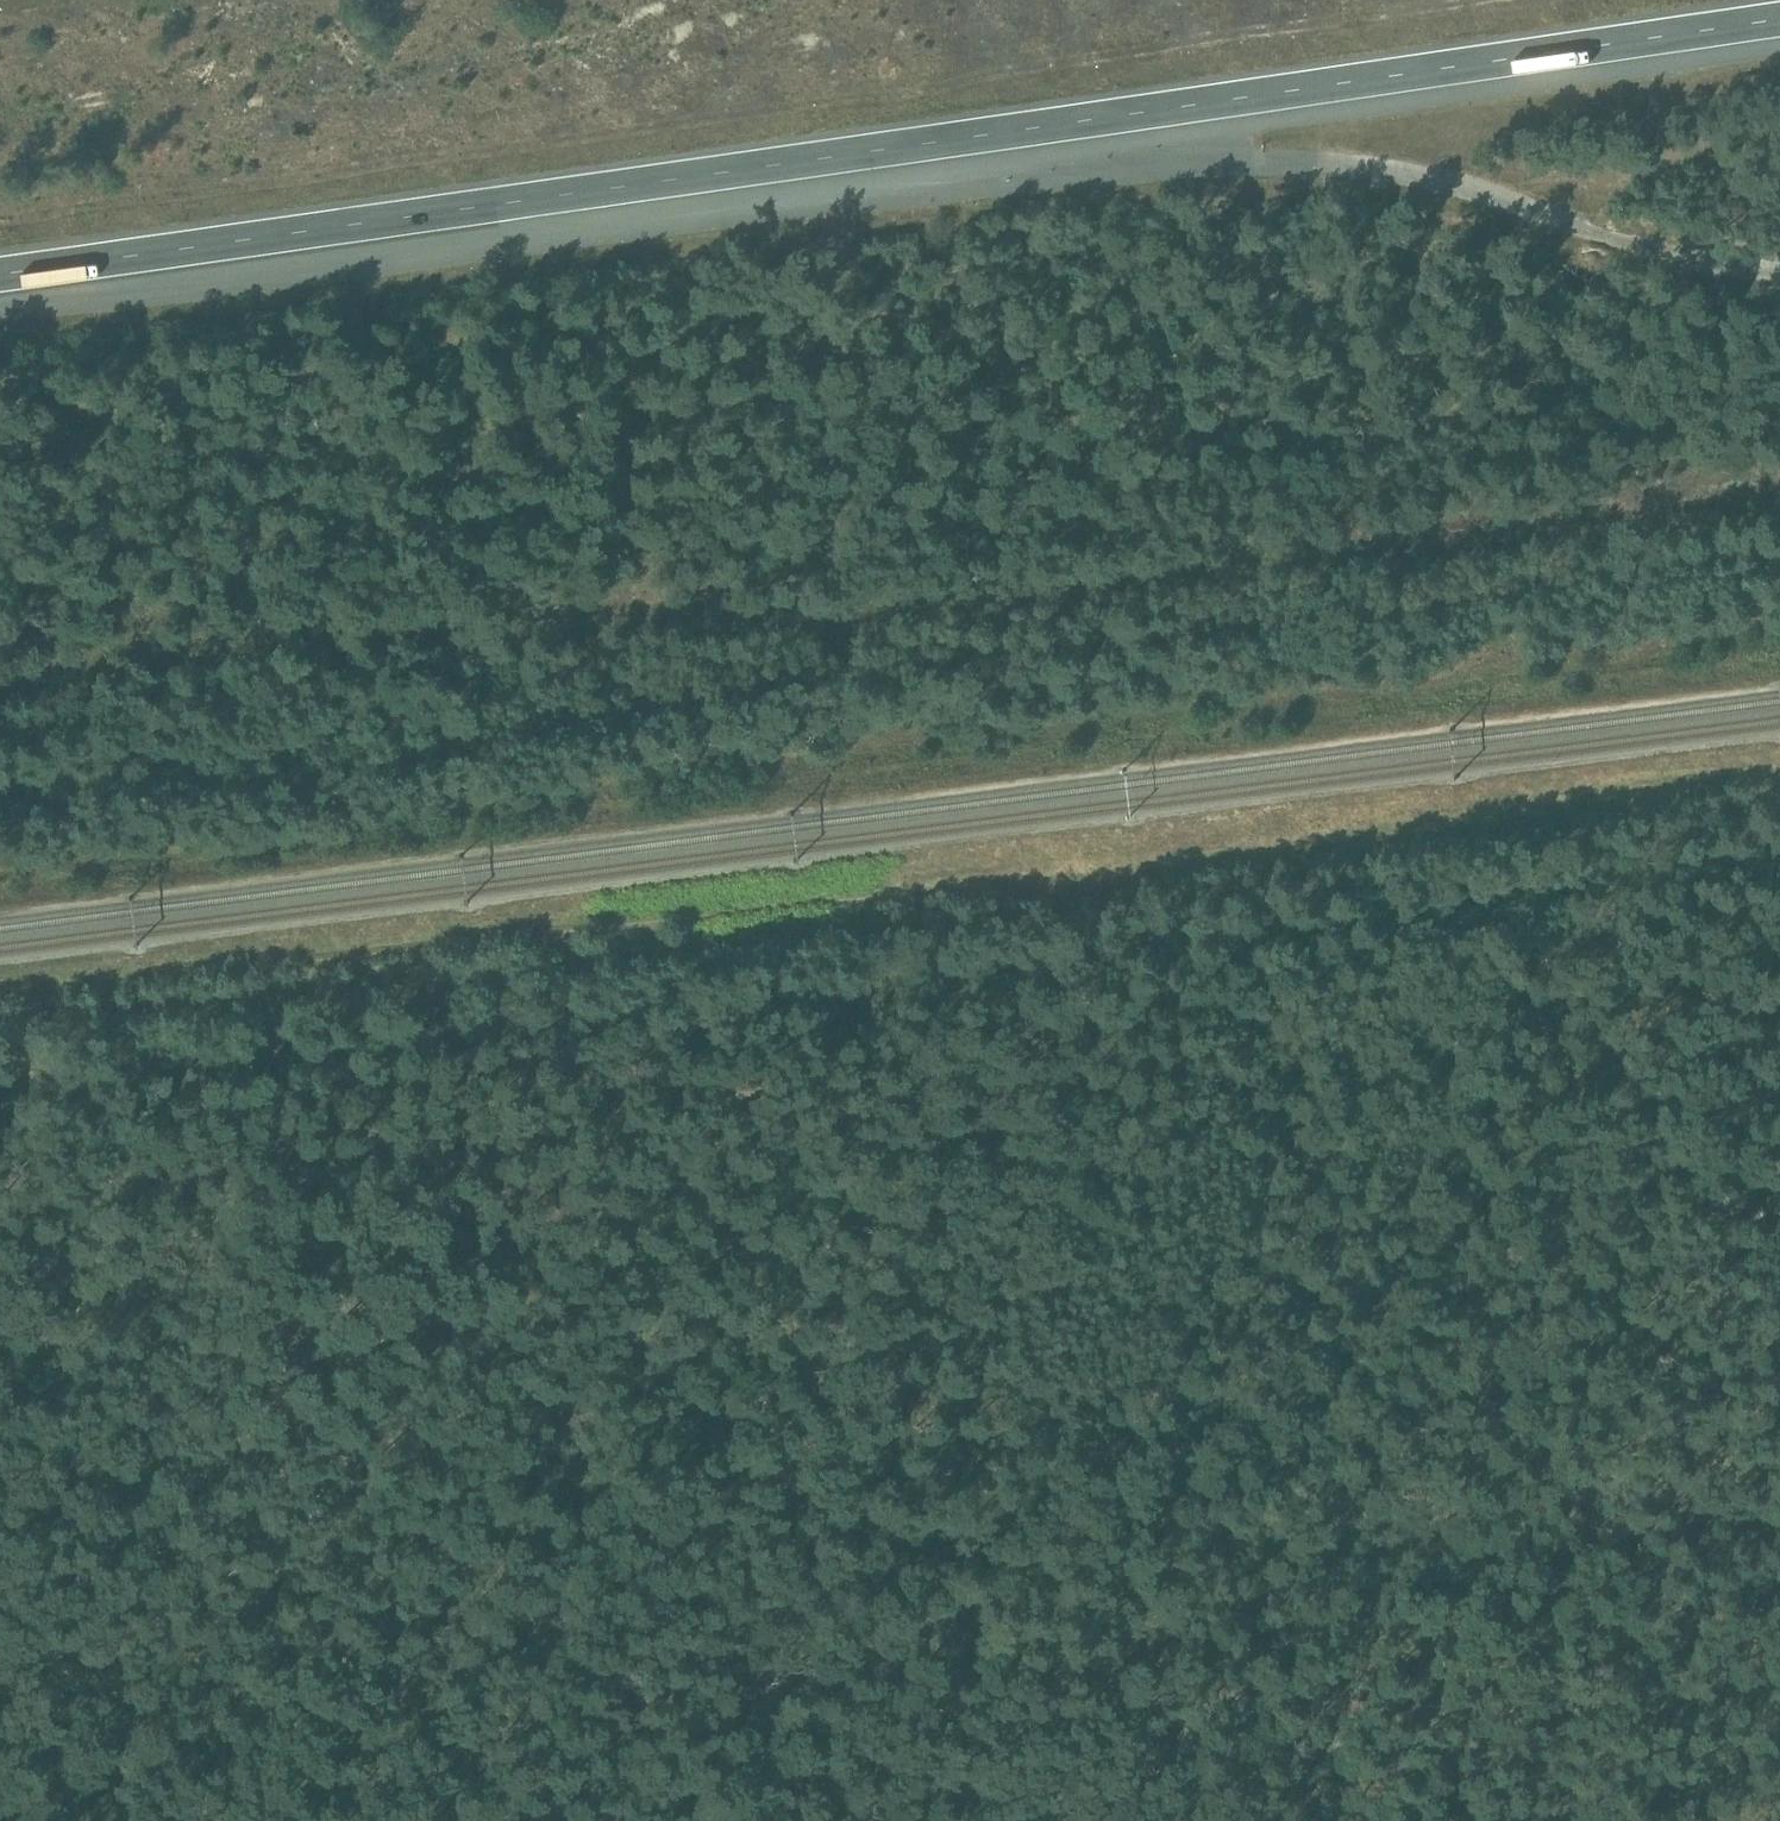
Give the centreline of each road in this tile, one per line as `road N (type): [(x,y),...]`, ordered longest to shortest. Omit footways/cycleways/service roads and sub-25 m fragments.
road 1 (track): [(0,1099),(30,1086),(118,1093),(407,1049),(478,1055),(551,1027),(669,1011),(1043,966),(1137,964),(1779,872)]
road 2 (motorway): [(0,276),(1779,20)]
road 3 (track): [(1779,781),(1073,895),(831,901),(0,1003)]

